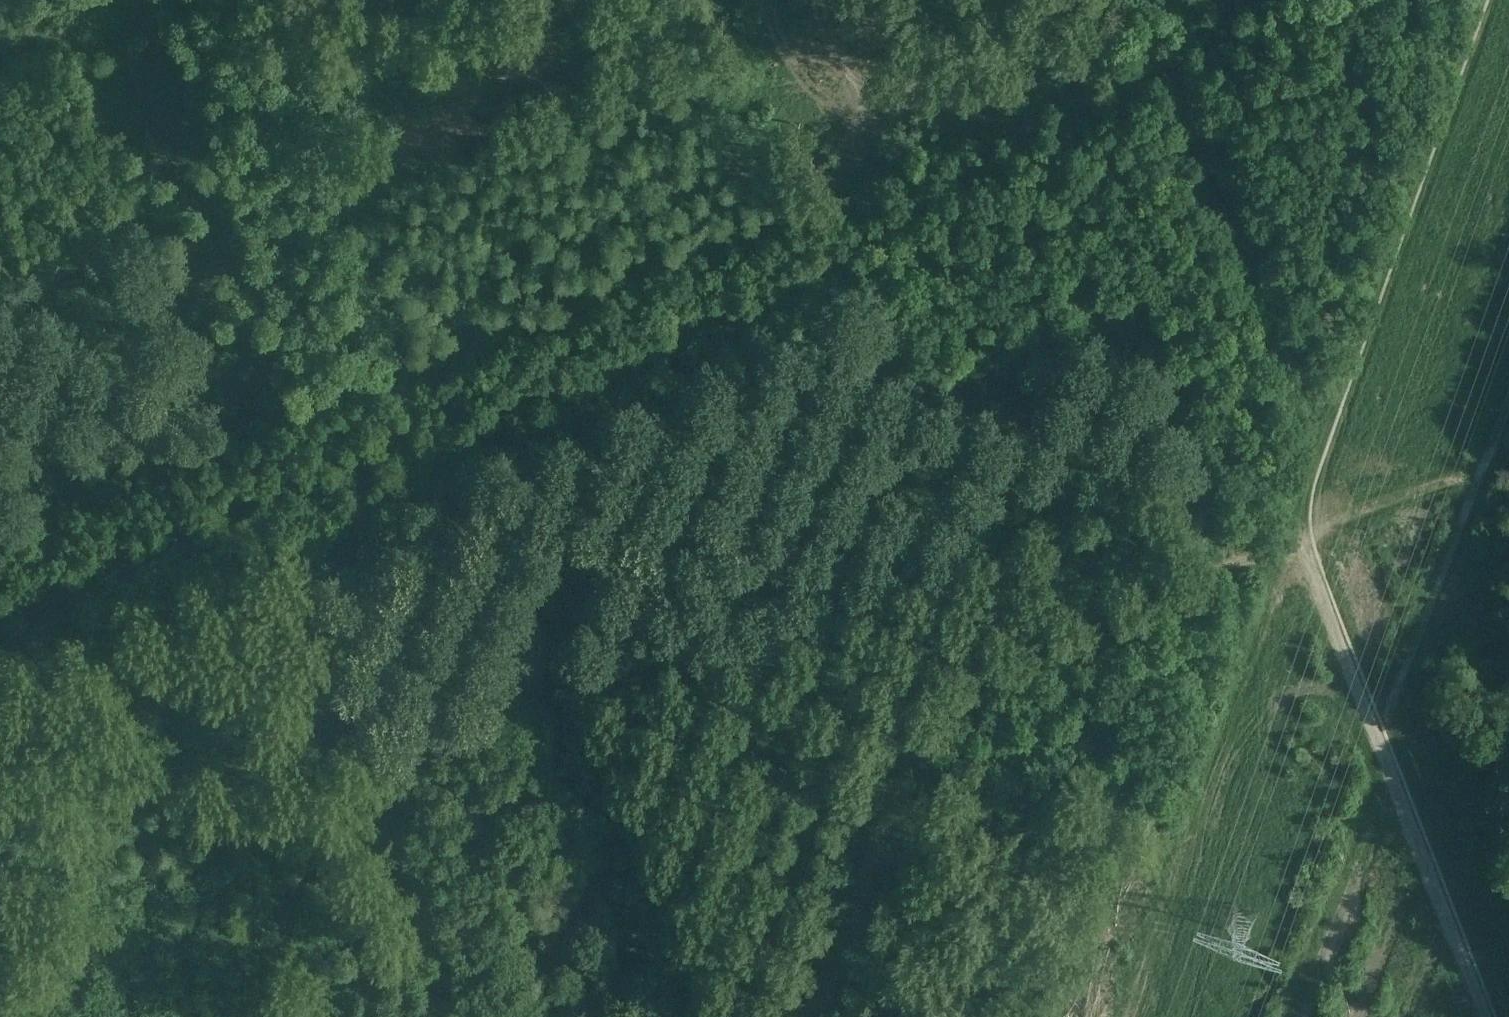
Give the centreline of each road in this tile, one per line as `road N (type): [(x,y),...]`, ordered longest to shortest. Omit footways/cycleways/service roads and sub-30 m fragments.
road 1 (track): [(1482,1016),(1311,567)]

